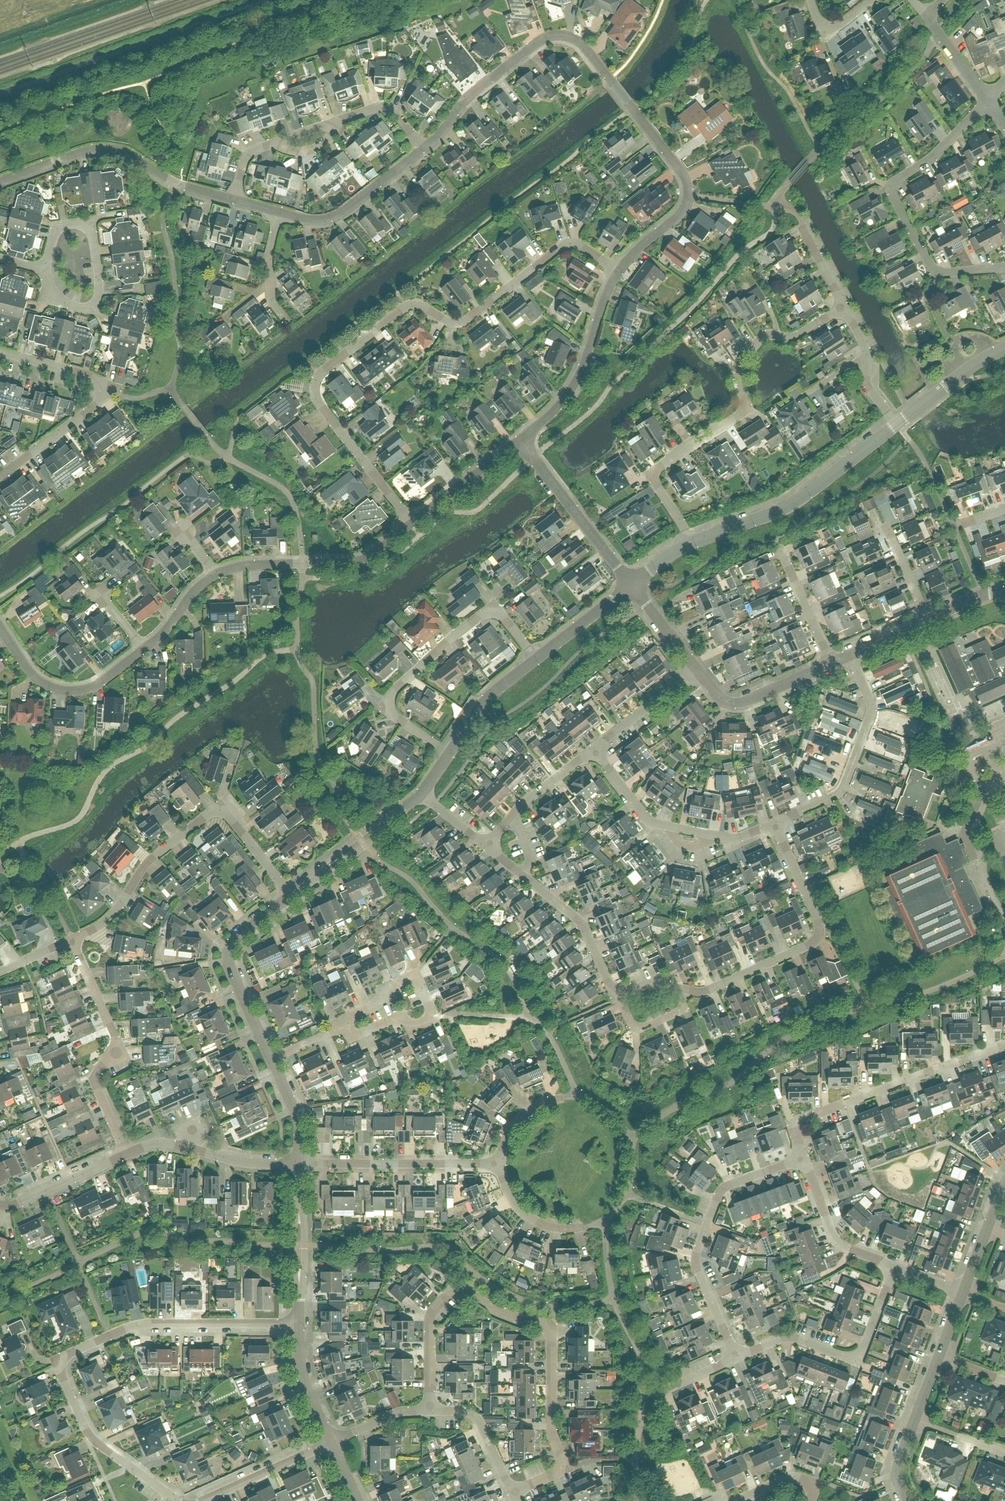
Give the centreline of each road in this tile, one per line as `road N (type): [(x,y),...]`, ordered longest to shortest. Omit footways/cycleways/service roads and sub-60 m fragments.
road 1 (residential): [(410,524),(316,399),(317,378),(416,305),(447,322),(473,319),(561,248),(580,246),(617,272)]
road 2 (residential): [(617,272),(681,214),(687,185),(576,41),(543,39),(476,89),(424,149)]
road 3 (residential): [(430,1411),(430,1315),(458,1285),(497,1308),(551,1325),(553,1434),(566,1468),(512,1493)]
road 4 (residential): [(172,1497),(93,1441),(56,1360),(139,1325),(298,1323)]
road 5 (residential): [(692,542),(652,473),(748,410),(737,364),(766,334),(793,338),(844,307)]
road 6 (residential): [(72,941),(106,922),(154,856),(220,806),(287,899)]
road 7 (residential): [(535,657),(494,607),(387,698),(390,713),(448,749)]
road 8 (residential): [(737,1358),(694,1261),(721,1188),(804,1157)]
road 9 (residential): [(774,823),(819,937),(704,992),(690,990)]
road 10 (residential): [(804,1157),(793,1123),(1004,1045)]
road 11 (residential): [(0,476),(112,391),(86,374),(0,352)]
road 12 (residential): [(129,1153),(94,1077),(122,1053),(72,941)]
road 13 (tertiary): [(692,542),(788,508),(898,424)]
road 14 (residential): [(334,1032),(358,1035),(433,1014),(417,975),(341,1020)]
road 15 (residential): [(737,1358),(788,1336),(859,1360),(894,1266)]
road 16 (residential): [(988,101),(893,188),(936,274)]
road 17 (residential): [(774,823),(841,793),(871,714),(850,655)]
road 18 (residential): [(594,750),(650,822),(736,839),(774,823)]
road 19 (residential): [(410,524),(360,559),(246,565),(216,577)]
road 20 (residential): [(300,1163),(502,1163)]
road 21 (residential): [(617,995),(583,927),(489,844)]
road 22 (residential): [(57,226),(92,222),(100,287),(94,310),(47,298),(45,270)]
road 23 (residential): [(518,440),(554,413),(581,370),(617,272)]
road 24 (tertiary): [(268,1056),(230,949),(287,899)]
road 25 (residential): [(145,650),(99,687),(52,690),(32,676),(0,627)]
road 26 (residential): [(0,181),(102,149),(174,183)]
road 27 (residential): [(631,584),(518,440)]
road 28 (residential): [(300,1163),(242,1162),(166,1143),(129,1153)]
road 29 (tertiary): [(287,899),(422,796)]
road 30 (residential): [(424,149),(334,217),(281,212)]
road 31 (unclassified): [(829,665),(735,704),(717,696),(696,669)]
road 32 (residential): [(894,1266),(836,1244),(804,1157)]
road 33 (residential): [(489,844),(518,807),(594,750)]
road 34 (residential): [(331,1442),(203,1500)]
road 35 (residential): [(129,1153),(20,1203),(0,1204)]
road 36 (residential): [(410,524),(518,440)]
road 37 (residential): [(898,424),(866,386),(865,347),(844,307)]
road 38 (residential): [(430,1411),(475,1416),(512,1493)]
road 39 (residential): [(594,750),(696,669)]
road 40 (tertiary): [(898,424),(1004,349)]
road 41 (tertiary): [(448,749),(500,685),(535,657)]
road 42 (tertiary): [(331,1442),(306,1385),(298,1323)]
road 43 (residential): [(584,1228),(552,1228),(526,1215),(511,1196),(502,1163)]

